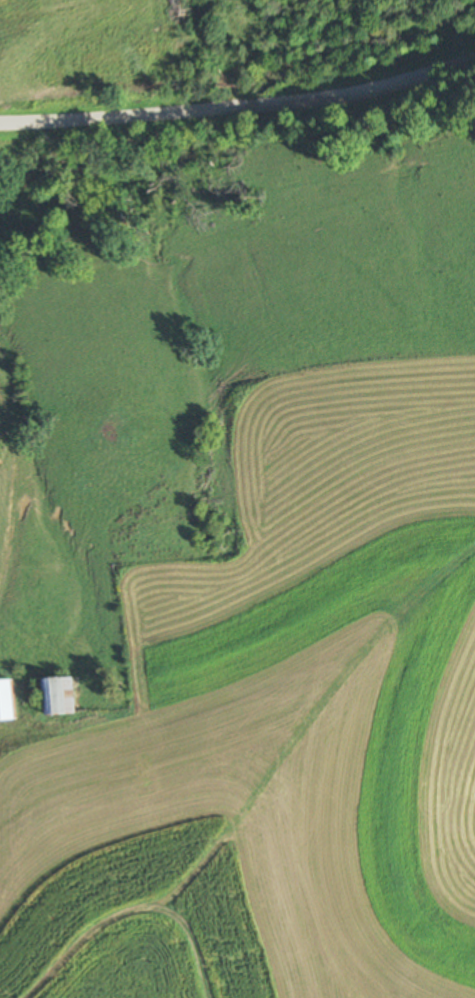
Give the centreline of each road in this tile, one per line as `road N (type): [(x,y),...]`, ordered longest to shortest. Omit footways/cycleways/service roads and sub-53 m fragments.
road 1 (residential): [(474,58),(370,89),(269,105),(0,122)]
road 2 (residential): [(0,404),(11,429),(0,561)]

